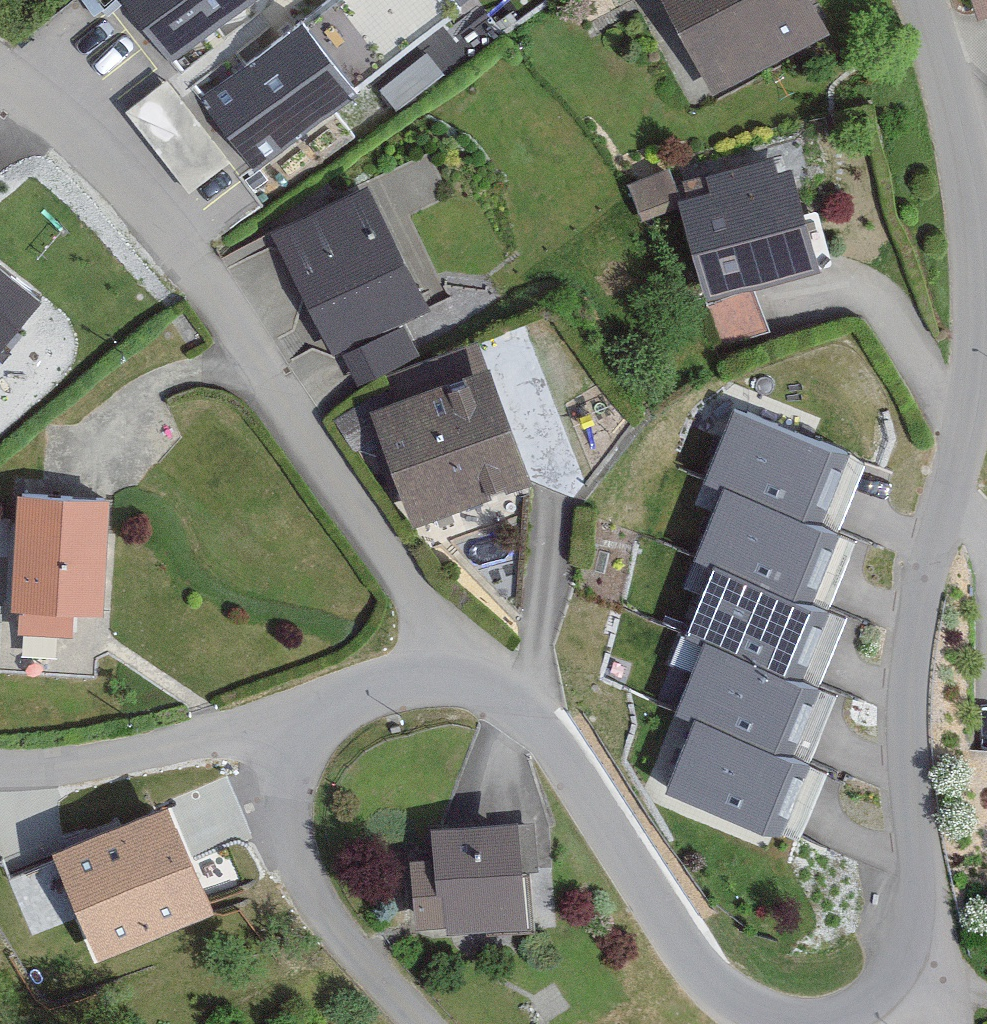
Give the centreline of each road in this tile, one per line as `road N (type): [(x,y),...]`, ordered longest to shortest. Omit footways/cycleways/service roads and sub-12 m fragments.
road 1 (unclassified): [(917,0),(961,159),(975,304),(908,674),(906,846),(930,966),(920,997),(847,1023)]
road 2 (residential): [(0,55),(380,503),(495,696)]
road 3 (unclassified): [(784,1023),(743,1011),(683,956),(495,696)]
road 4 (unclassified): [(299,740),(294,859),(315,907),(417,1023)]
road 5 (residential): [(299,740),(218,739),(62,775),(0,768)]
road 6 (unclassified): [(495,696),(423,688),(357,707),(299,740)]

